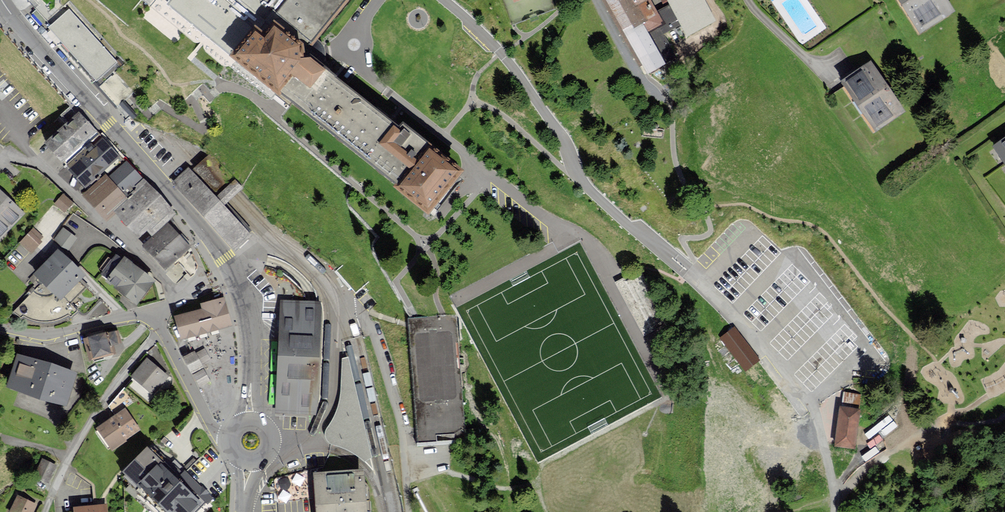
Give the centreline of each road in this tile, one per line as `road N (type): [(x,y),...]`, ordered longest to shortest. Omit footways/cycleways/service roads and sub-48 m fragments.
road 1 (unclassified): [(833,511),(836,488),(812,402),(749,331),(586,186),(527,86),(444,0)]
road 2 (secondary): [(0,0),(226,258),(249,325),(250,417)]
road 3 (residential): [(163,330),(92,420),(44,511)]
road 4 (residential): [(156,320),(126,316),(39,334),(0,328)]
road 5 (unclassified): [(227,444),(163,330)]

